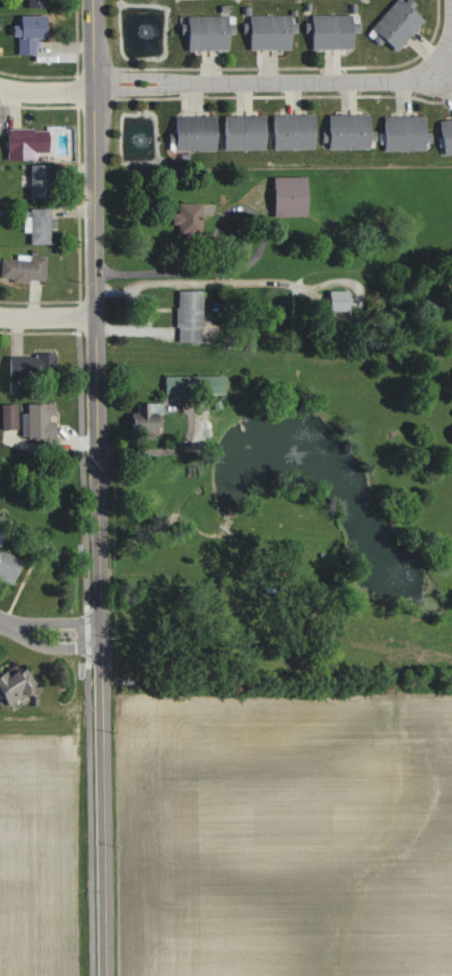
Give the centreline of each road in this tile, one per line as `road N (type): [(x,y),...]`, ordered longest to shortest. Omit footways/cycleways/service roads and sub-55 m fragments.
road 1 (tertiary): [(107,975),(90,0)]
road 2 (residential): [(92,79),(400,79),(439,52),(450,0)]

